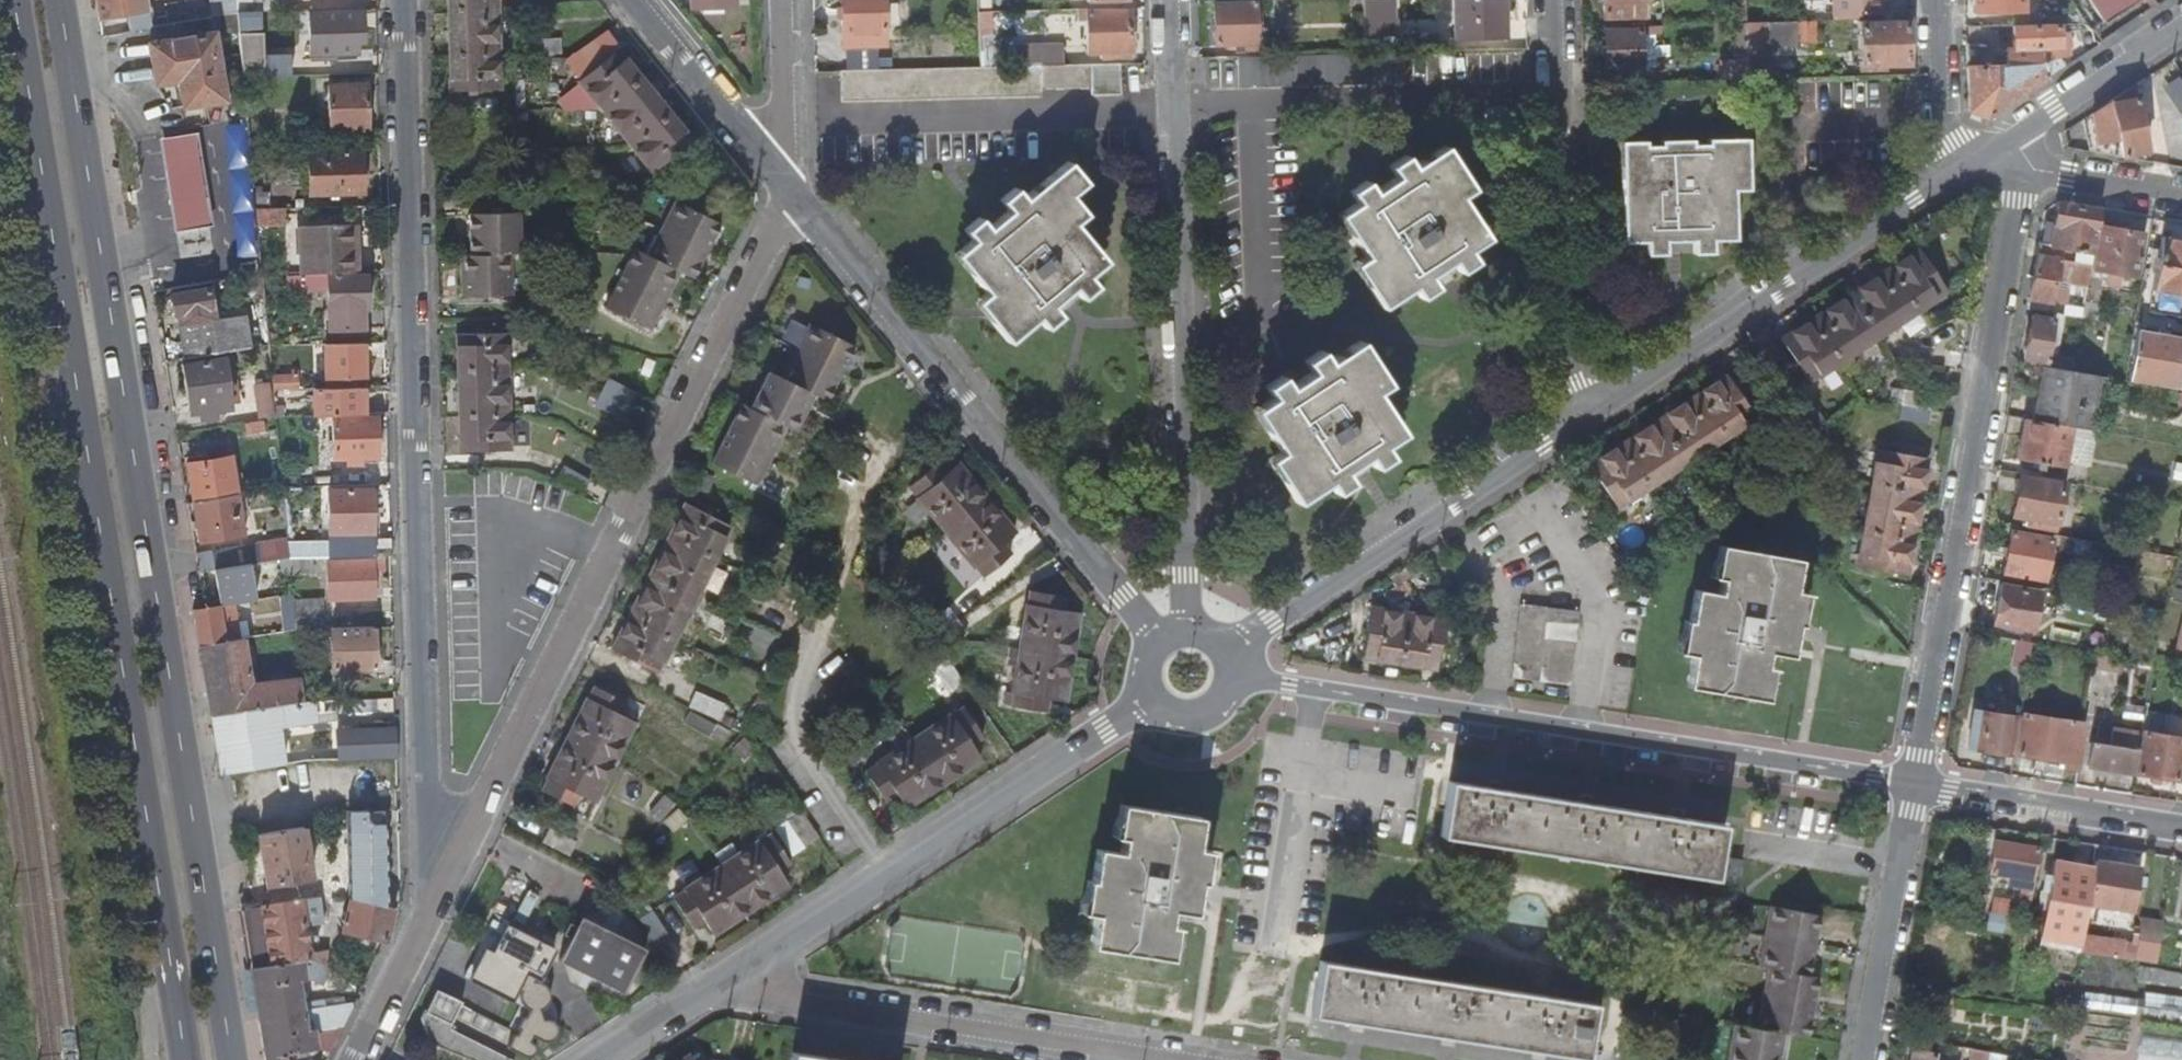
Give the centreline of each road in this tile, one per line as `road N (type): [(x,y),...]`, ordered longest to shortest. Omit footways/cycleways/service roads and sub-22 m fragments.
road 1 (primary): [(232,1059),(56,0)]
road 2 (primary): [(8,0),(184,1059)]
road 3 (residential): [(407,0),(435,906)]
road 4 (residential): [(791,197),(435,906)]
road 5 (residential): [(1256,689),(1914,785)]
road 6 (residential): [(2027,165),(1914,785)]
road 7 (residential): [(1171,0),(1187,605)]
road 8 (residential): [(1143,622),(791,197)]
road 9 (residential): [(1569,427),(1959,167)]
road 10 (residential): [(1136,718),(749,960)]
road 11 (residential): [(1569,427),(1556,0)]
road 12 (residential): [(1121,1048),(798,997),(749,960)]
road 13 (residential): [(1250,641),(1569,427)]
road 14 (residential): [(1914,785),(1865,1059)]
road 15 (residential): [(1914,785),(2181,827)]
road 16 (residential): [(791,197),(631,0)]
road 17 (residential): [(2005,137),(2181,18)]
road 18 (residential): [(785,0),(791,197)]
road 19 (residential): [(749,960),(595,1059)]
road 20 (residential): [(354,1059),(435,906)]
road 21 (residential): [(1944,0),(1948,142),(1959,167)]
road 22 (residential): [(2181,191),(2027,165)]
road 23 (residential): [(1136,718),(1172,740),(1215,737),(1233,725),(1256,689)]

